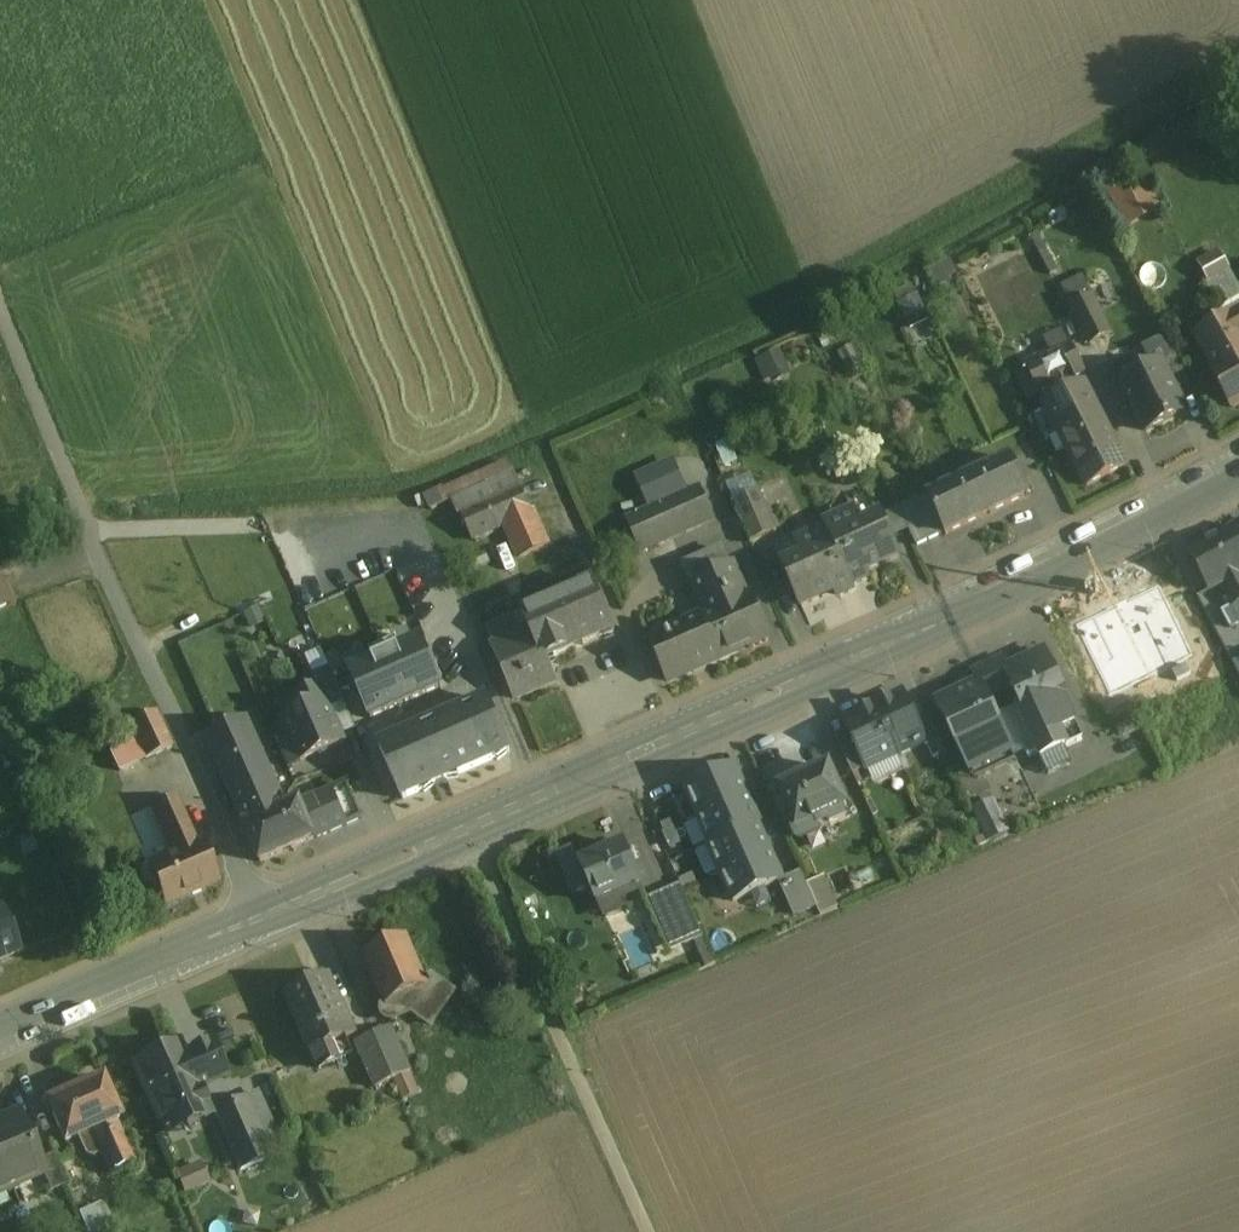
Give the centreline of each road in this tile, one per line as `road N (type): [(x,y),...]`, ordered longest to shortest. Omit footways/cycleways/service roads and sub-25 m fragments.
road 1 (secondary): [(1238,474),(959,615),(466,831)]
road 2 (unclassified): [(257,921),(0,305)]
road 3 (unclassified): [(649,1231),(466,831)]
road 4 (secondary): [(257,921),(0,1033)]
road 5 (secondary): [(466,831),(257,921)]

